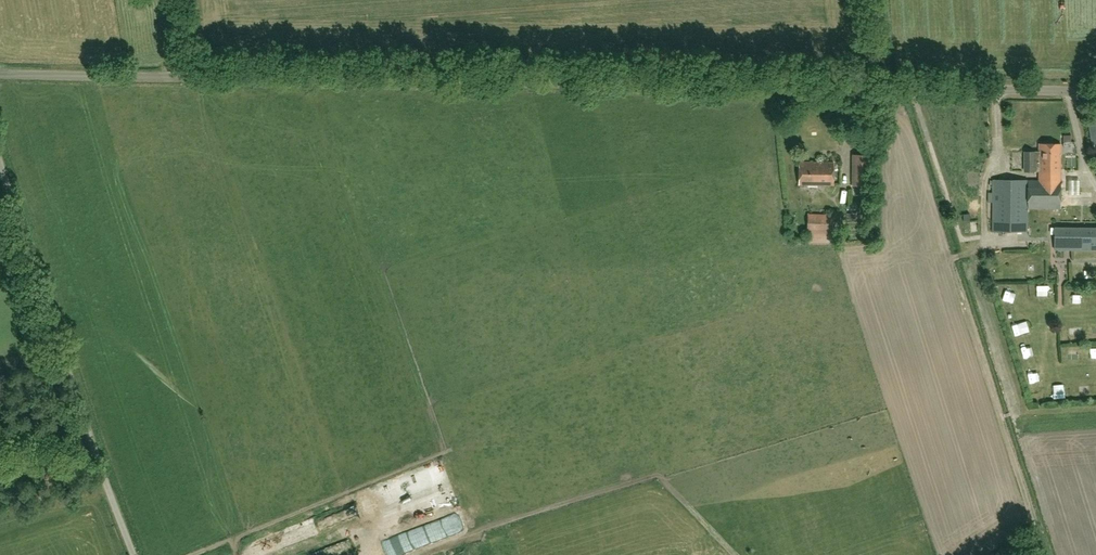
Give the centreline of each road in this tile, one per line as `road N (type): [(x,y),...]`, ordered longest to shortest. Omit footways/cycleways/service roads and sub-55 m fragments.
road 1 (unclassified): [(1095,91),(0,74)]
road 2 (unclassified): [(133,554),(0,160)]

